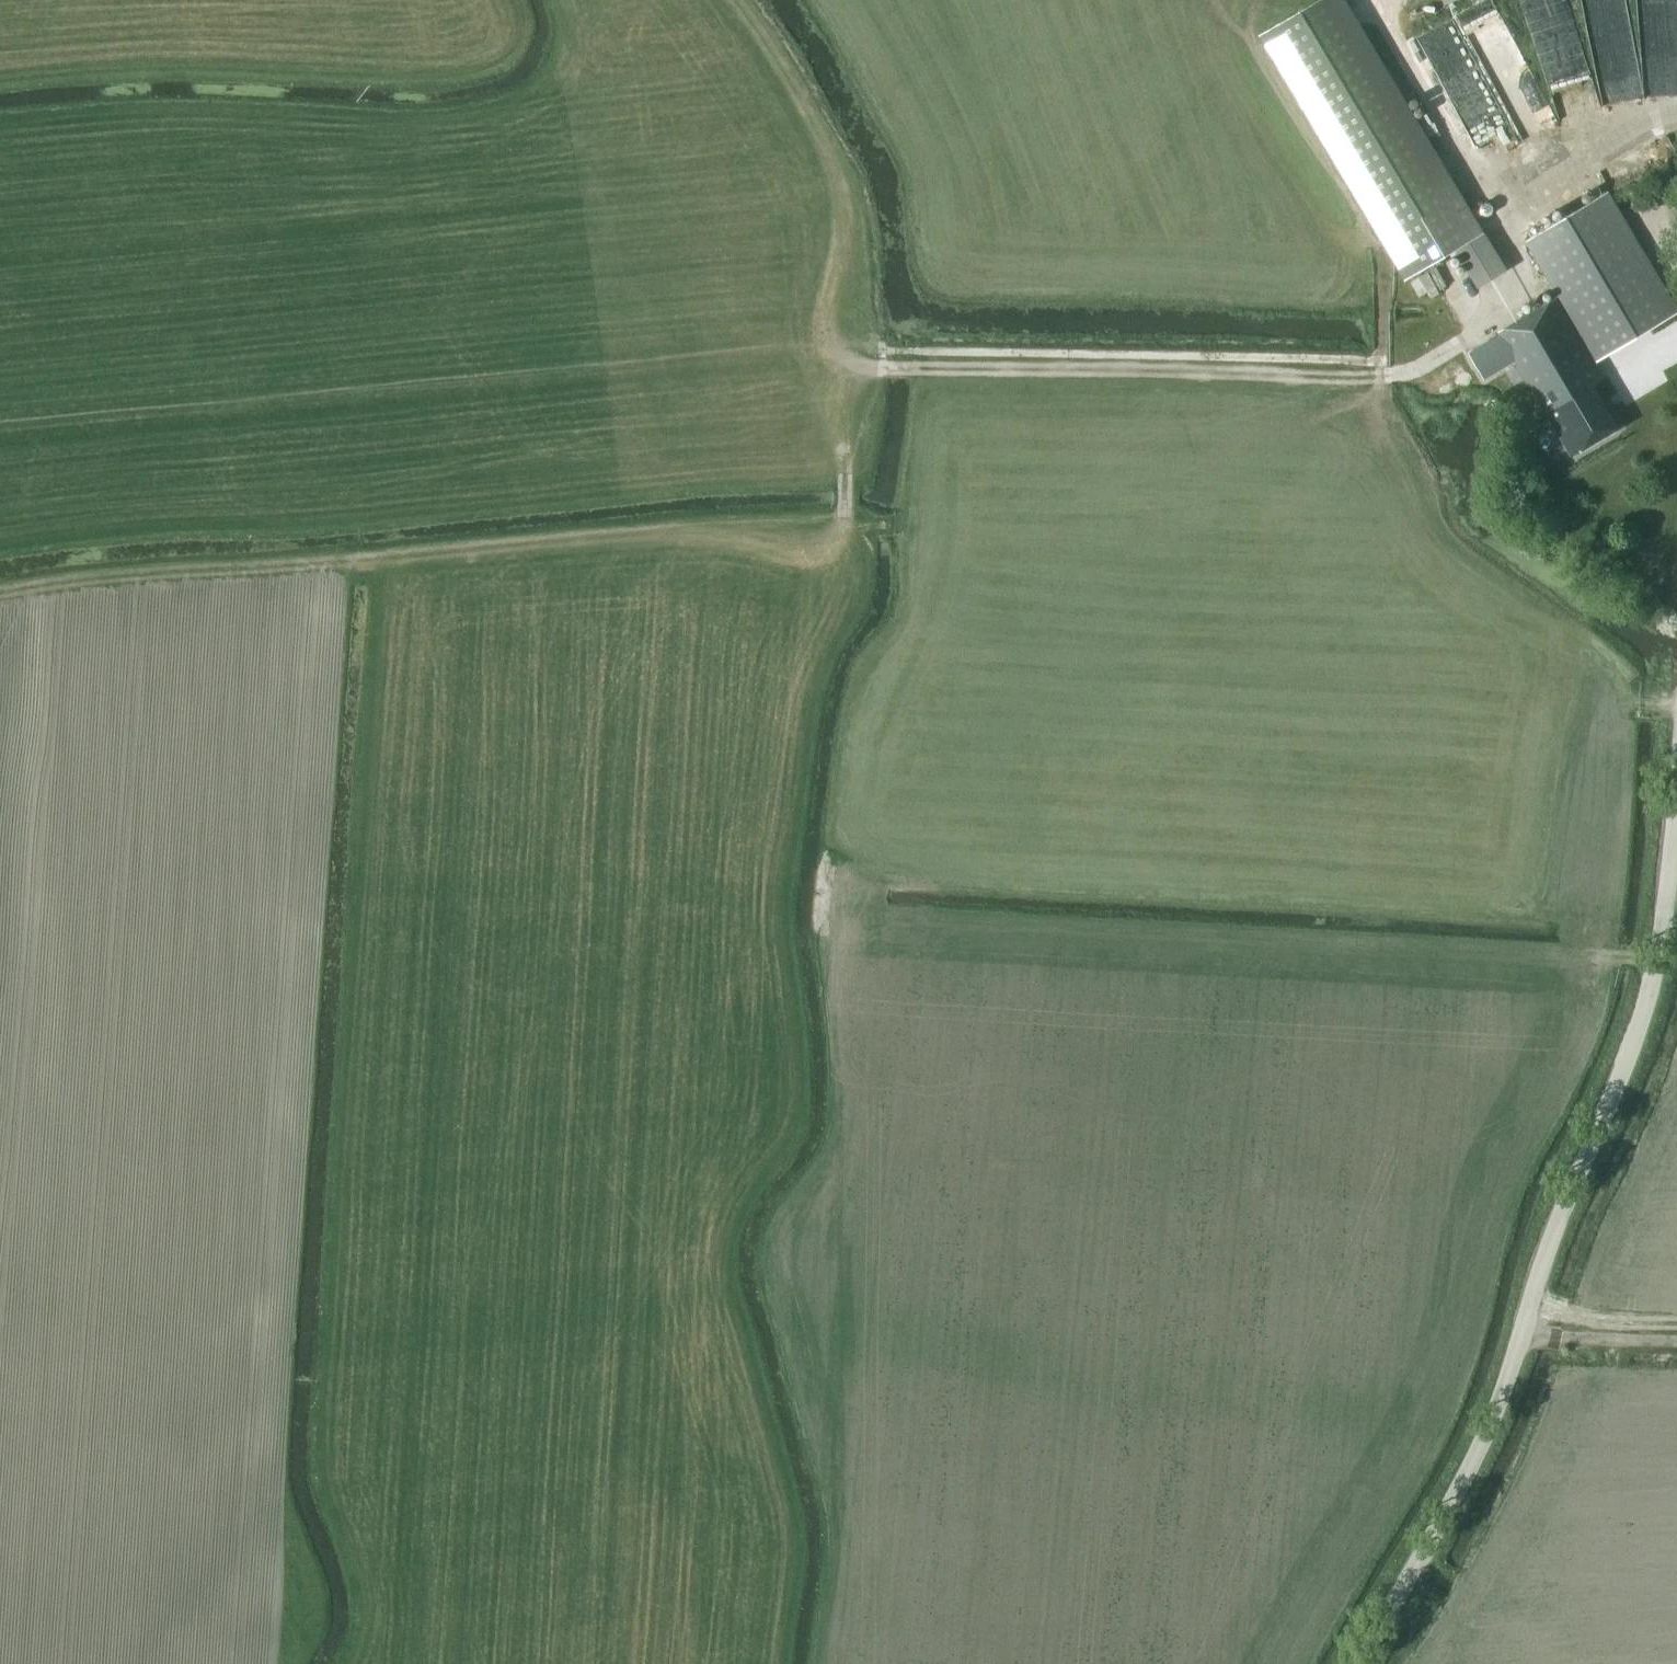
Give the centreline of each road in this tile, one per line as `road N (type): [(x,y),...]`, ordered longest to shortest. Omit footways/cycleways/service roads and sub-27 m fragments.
road 1 (tertiary): [(1357,1663),(1485,1438),(1555,1231),(1636,1038),(1664,925),(1676,803)]
road 2 (track): [(1531,1303),(1590,1319),(1676,1323)]

